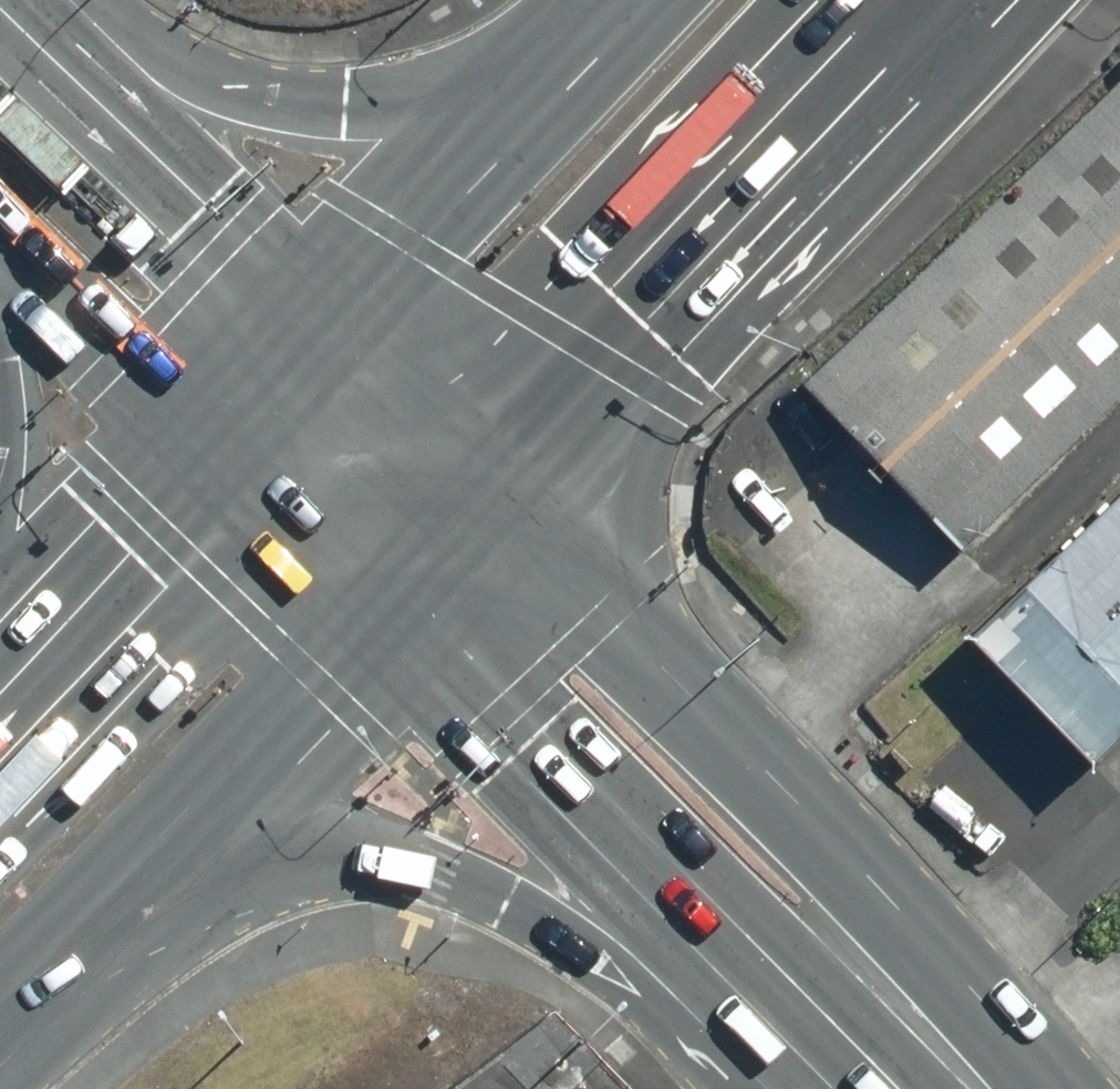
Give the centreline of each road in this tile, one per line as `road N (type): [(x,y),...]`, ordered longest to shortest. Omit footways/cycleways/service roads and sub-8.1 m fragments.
road 1 (primary): [(474,501),(1005,1035),(1035,1088)]
road 2 (primary): [(924,0),(474,501)]
road 3 (primary): [(771,964),(508,903),(434,873),(183,810)]
road 4 (primary): [(771,964),(405,570)]
road 5 (primary): [(36,68),(345,110),(528,118)]
road 6 (primary): [(36,68),(318,343)]
road 7 (primary): [(0,705),(252,416)]
road 8 (primary): [(252,416),(0,189)]
road 9 (primary): [(405,570),(183,810)]
road 10 (primary): [(318,343),(528,118)]
road 11 (primary): [(183,810),(0,991)]
road 12 (primary): [(0,570),(11,436),(0,325)]
road 13 (primary): [(318,343),(474,501)]
road 14 (primary): [(405,570),(252,416)]
road 15 (primary): [(896,1088),(771,964)]
road 16 (primary): [(528,118),(641,0)]

